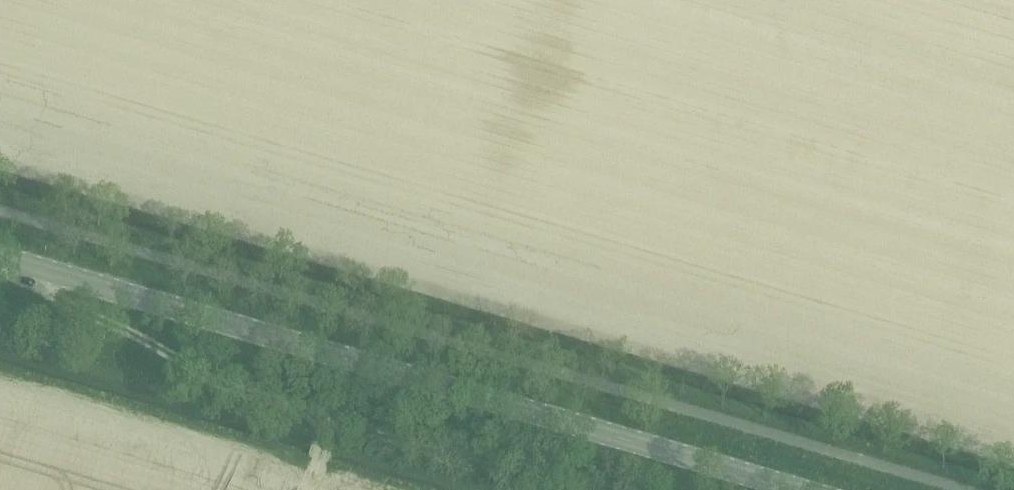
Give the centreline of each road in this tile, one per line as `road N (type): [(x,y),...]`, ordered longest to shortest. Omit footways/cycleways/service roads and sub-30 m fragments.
road 1 (tertiary): [(798,489),(0,259)]

